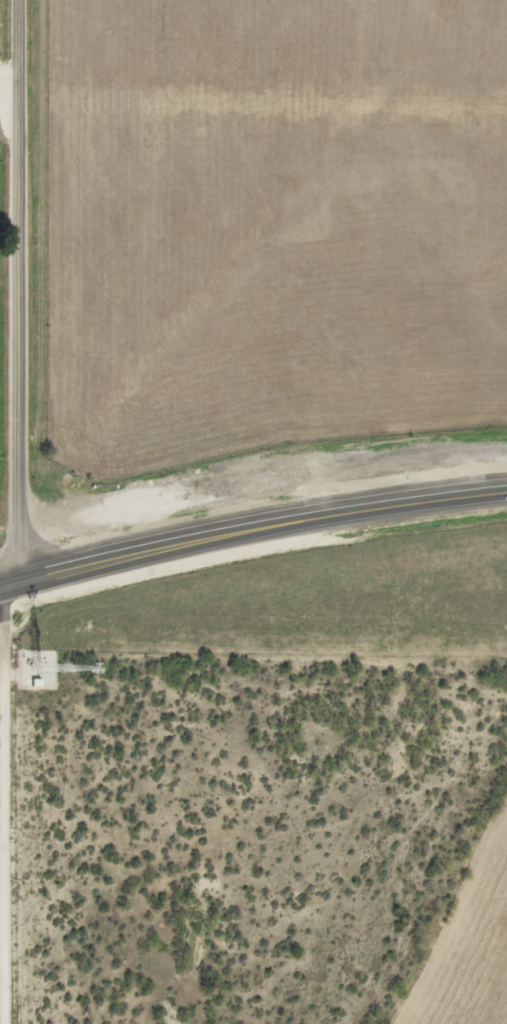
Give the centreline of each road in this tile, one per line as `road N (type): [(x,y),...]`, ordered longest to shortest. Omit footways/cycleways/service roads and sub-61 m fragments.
road 1 (secondary): [(21,0),(20,580)]
road 2 (trunk): [(0,586),(230,532),(506,494)]
road 3 (residential): [(18,1023),(20,580)]

